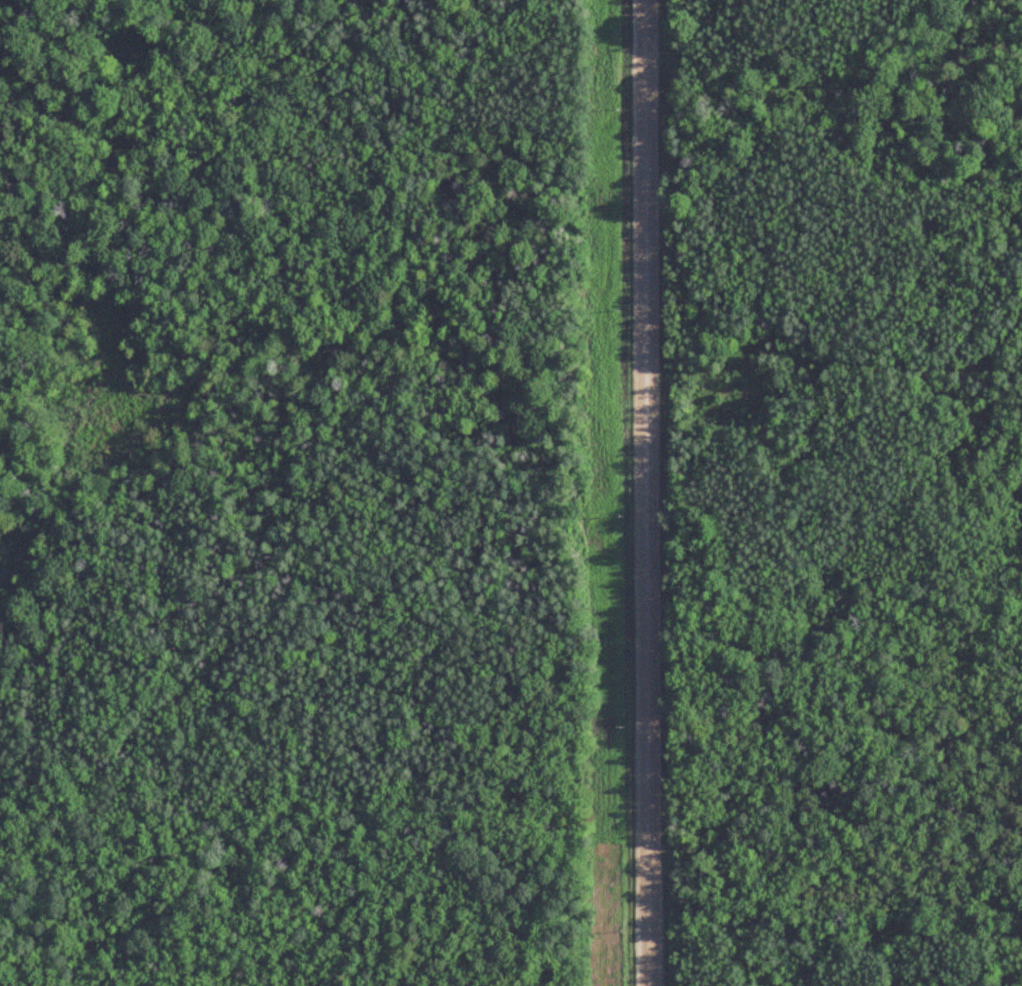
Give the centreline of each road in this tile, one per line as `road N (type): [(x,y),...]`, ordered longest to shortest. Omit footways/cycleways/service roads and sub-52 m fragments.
road 1 (residential): [(645,985),(638,0)]

